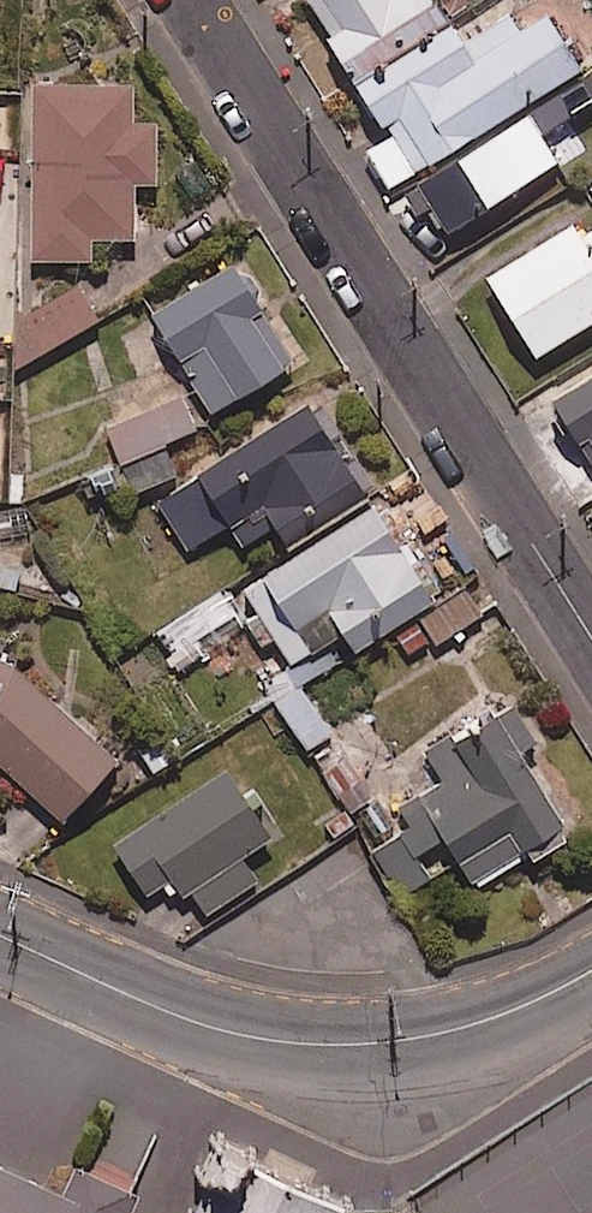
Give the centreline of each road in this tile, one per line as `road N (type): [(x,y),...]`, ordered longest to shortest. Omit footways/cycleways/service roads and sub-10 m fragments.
road 1 (residential): [(188,0),(591,643)]
road 2 (residential): [(591,967),(521,1007),(451,1032),(298,1044),(215,1027),(137,998),(0,934)]

